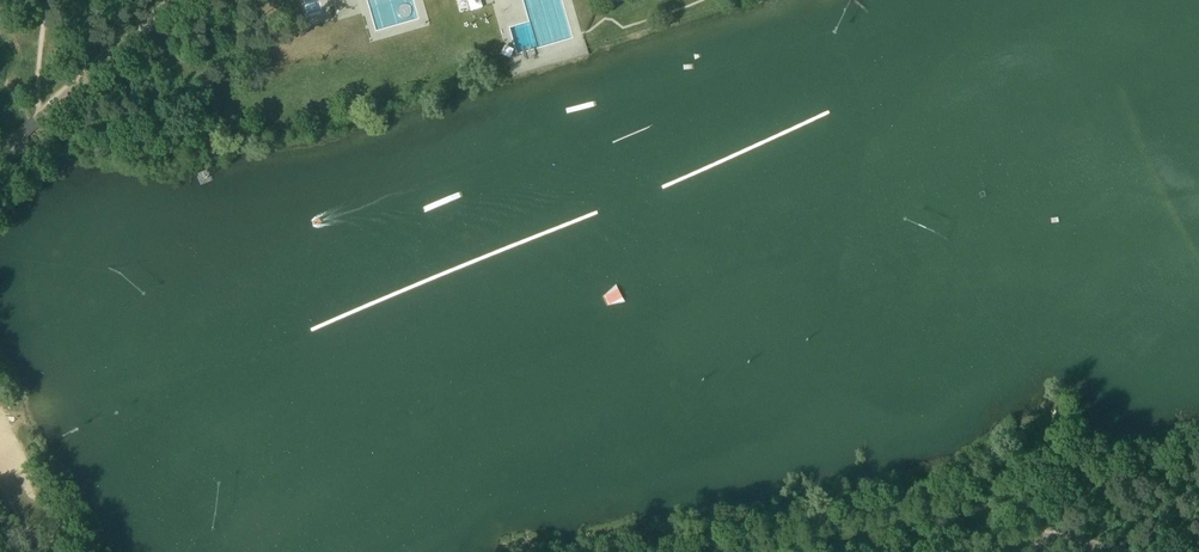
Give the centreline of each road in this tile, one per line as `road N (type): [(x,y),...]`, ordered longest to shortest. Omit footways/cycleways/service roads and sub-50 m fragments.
road 1 (track): [(168,0),(0,153)]

